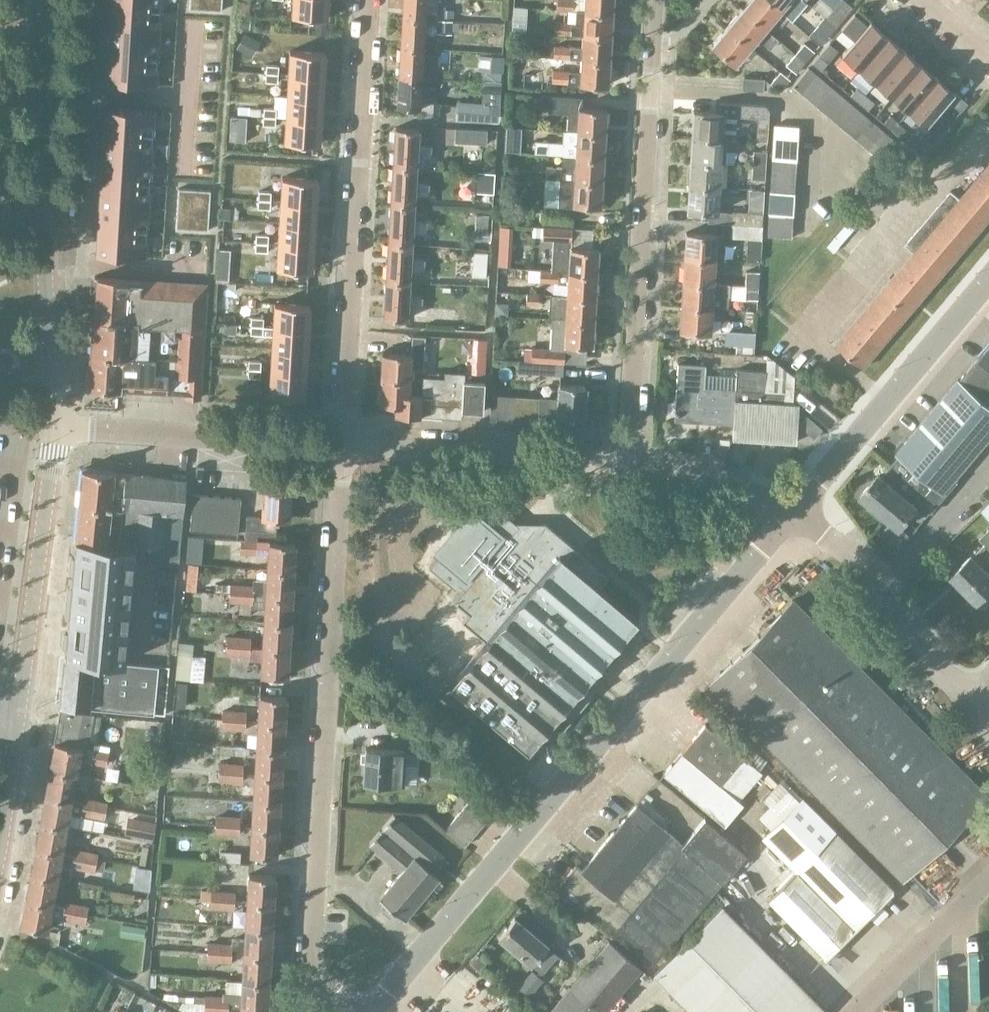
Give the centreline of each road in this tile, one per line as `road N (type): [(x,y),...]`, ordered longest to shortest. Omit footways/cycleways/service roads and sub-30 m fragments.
road 1 (unclassified): [(370,1011),(791,514)]
road 2 (residential): [(355,1011),(320,979),(312,959),(343,446)]
road 3 (residential): [(625,462),(655,0)]
road 4 (residential): [(343,446),(370,0)]
road 5 (unclassified): [(791,514),(988,279)]
road 6 (secondary): [(17,716),(54,426)]
road 7 (unclassified): [(343,446),(54,426)]
road 8 (residential): [(43,248),(83,247),(98,0)]
road 9 (unclassified): [(625,462),(343,446)]
road 10 (unclassified): [(964,698),(862,567),(791,514)]
road 11 (secondary): [(43,248),(33,0)]
road 12 (secondary): [(54,426),(43,248)]
road 13 (unclassified): [(791,514),(709,479),(625,462)]
road 14 (unclassified): [(855,1011),(963,905)]
road 15 (secondary): [(0,842),(17,716)]

